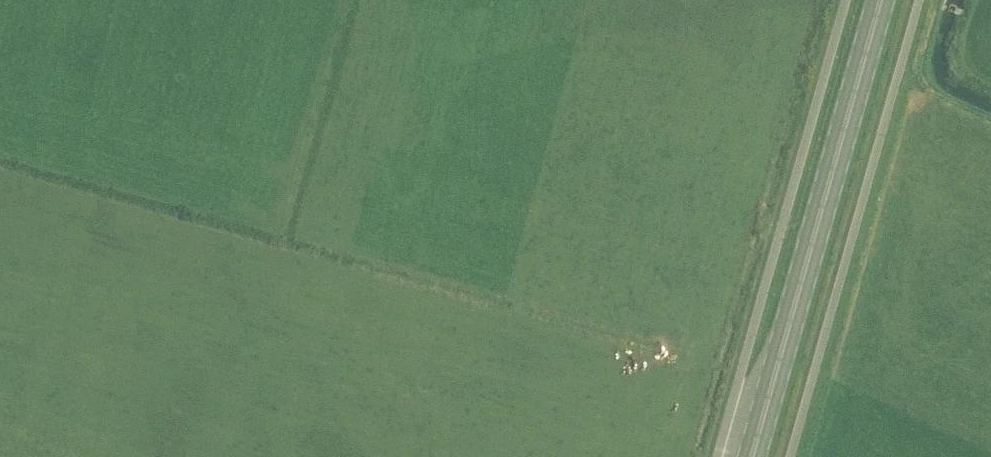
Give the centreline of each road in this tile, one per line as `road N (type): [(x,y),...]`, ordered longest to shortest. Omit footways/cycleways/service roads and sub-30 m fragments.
road 1 (primary): [(751,456),(878,0)]

